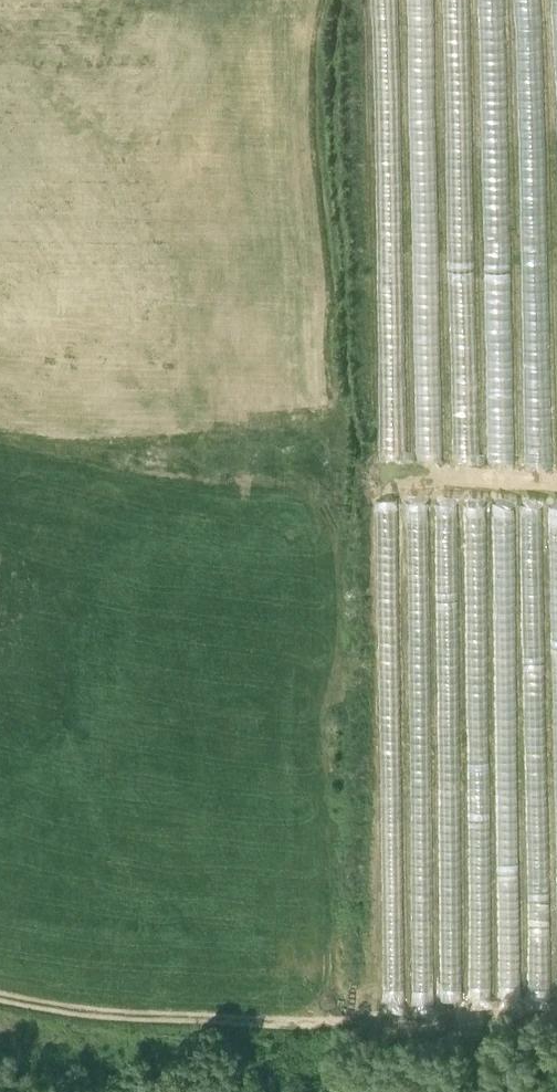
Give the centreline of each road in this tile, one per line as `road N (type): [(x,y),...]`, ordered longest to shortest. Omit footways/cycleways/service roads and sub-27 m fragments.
road 1 (track): [(556,1019),(259,1019),(35,1000),(0,990)]

